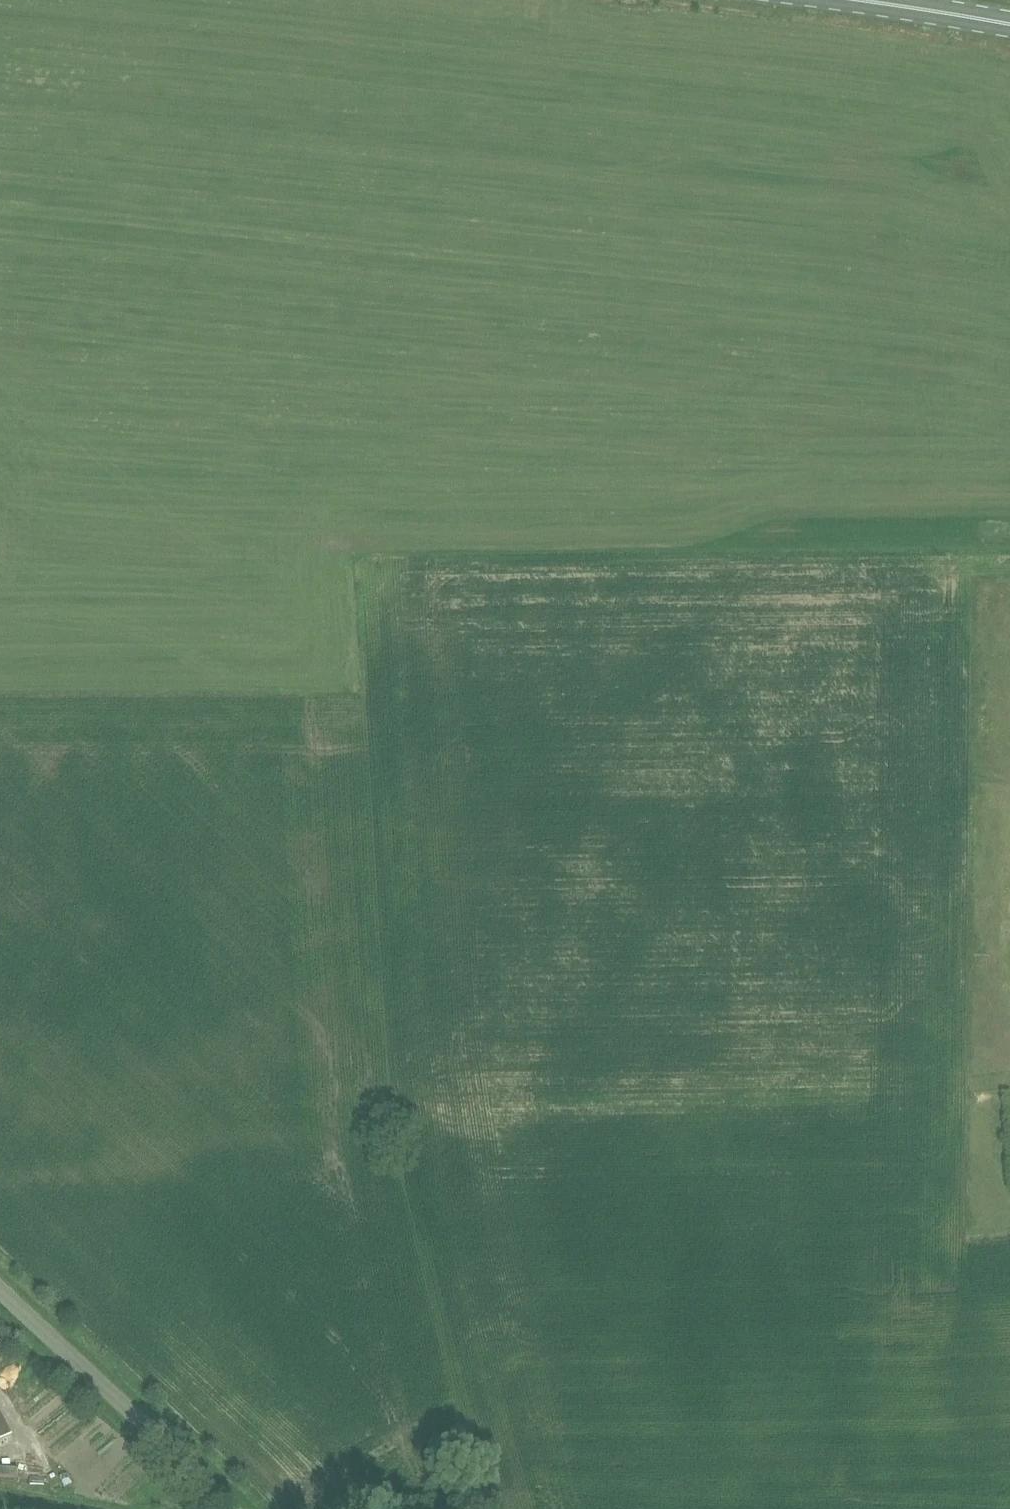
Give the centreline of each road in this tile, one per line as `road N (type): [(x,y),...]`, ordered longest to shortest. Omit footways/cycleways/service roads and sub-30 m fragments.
road 1 (unclassified): [(231,1508),(0,1290)]
road 2 (primary): [(1009,27),(838,0)]

